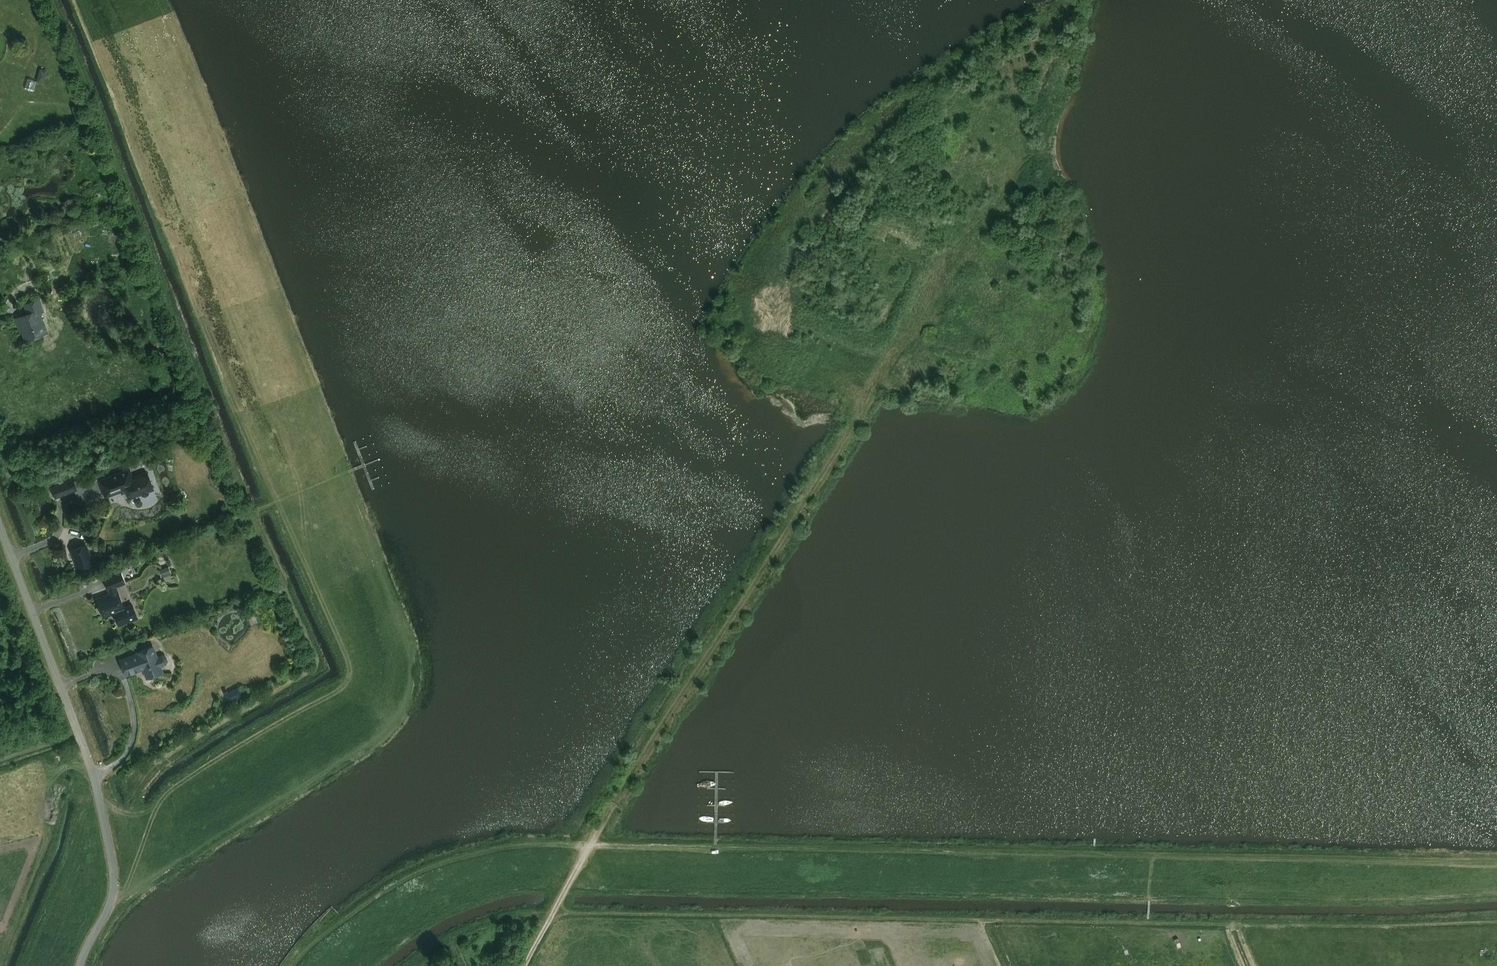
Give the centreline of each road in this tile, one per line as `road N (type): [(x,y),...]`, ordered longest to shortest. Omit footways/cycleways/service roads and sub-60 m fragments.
road 1 (track): [(920,303),(590,841),(524,965)]
road 2 (residential): [(79,965),(112,901),(113,859),(93,775),(0,525)]
road 3 (track): [(141,562),(350,471)]

